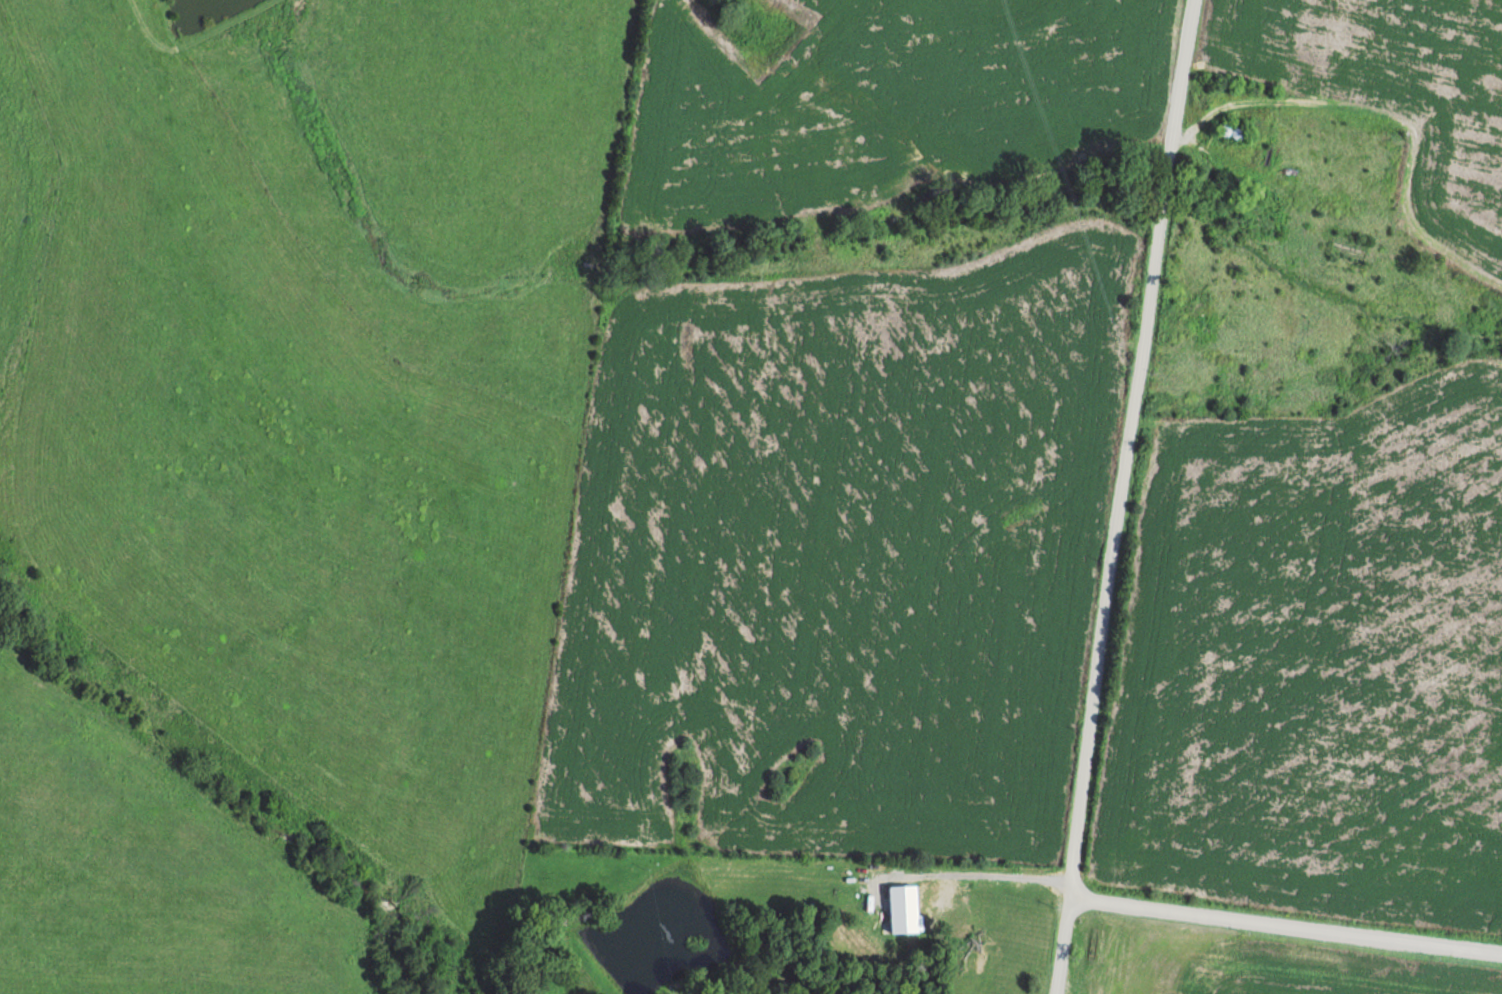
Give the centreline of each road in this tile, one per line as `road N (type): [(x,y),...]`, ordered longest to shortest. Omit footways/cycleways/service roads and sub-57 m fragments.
road 1 (residential): [(1047,993),(1177,0)]
road 2 (residential): [(1501,989),(1057,926)]

